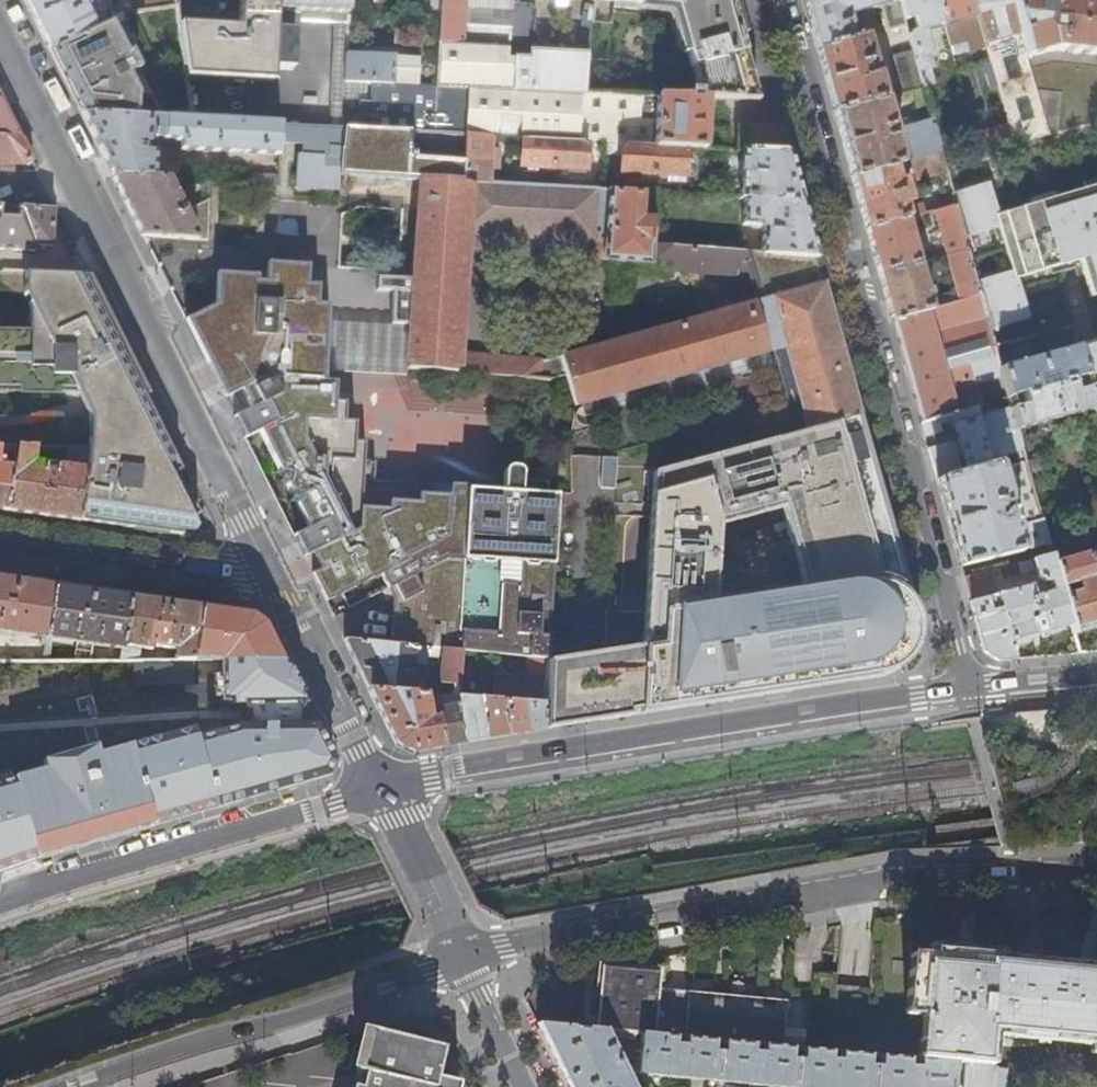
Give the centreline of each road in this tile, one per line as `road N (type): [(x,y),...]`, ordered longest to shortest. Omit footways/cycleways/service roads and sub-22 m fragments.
road 1 (residential): [(971,687),(782,0)]
road 2 (residential): [(468,964),(504,946),(863,882),(1096,869)]
road 3 (residential): [(280,584),(0,29)]
road 4 (residential): [(971,687),(383,791)]
road 5 (residential): [(383,791),(0,903)]
road 6 (residential): [(99,1086),(468,964)]
road 7 (residential): [(0,542),(280,584)]
road 8 (residential): [(383,791),(280,584)]
road 9 (residential): [(468,964),(383,791)]
road 10 (residential): [(468,964),(531,1086)]
road 11 (residential): [(1096,674),(971,687)]

